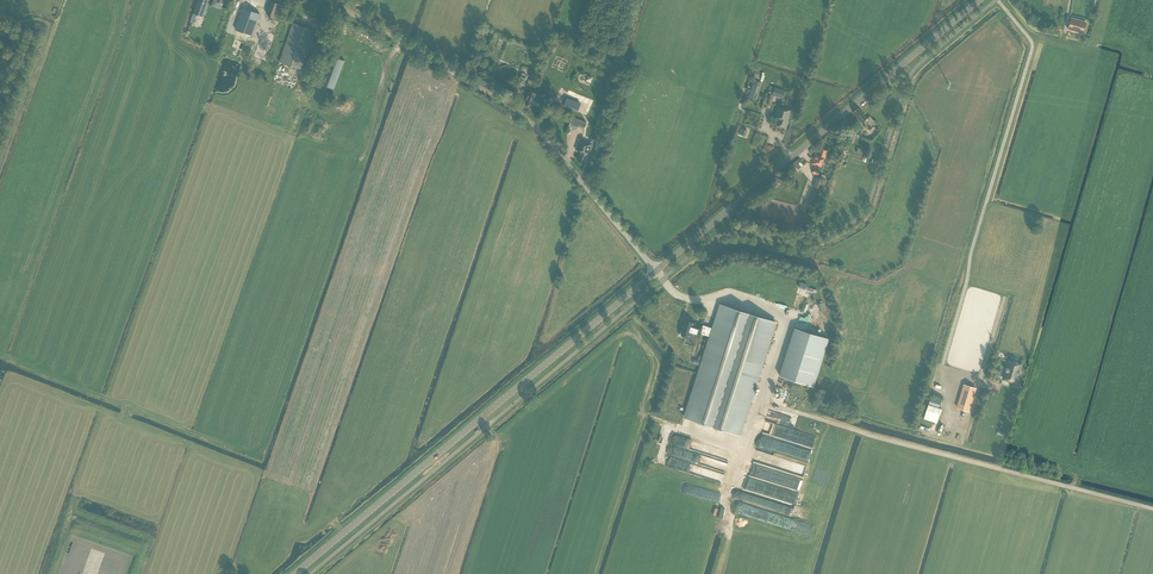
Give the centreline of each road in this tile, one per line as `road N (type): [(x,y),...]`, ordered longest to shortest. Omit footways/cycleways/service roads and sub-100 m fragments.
road 1 (secondary): [(293,573),(656,271)]
road 2 (unclassified): [(656,271),(517,113),(331,0)]
road 3 (secondary): [(656,271),(979,0)]

